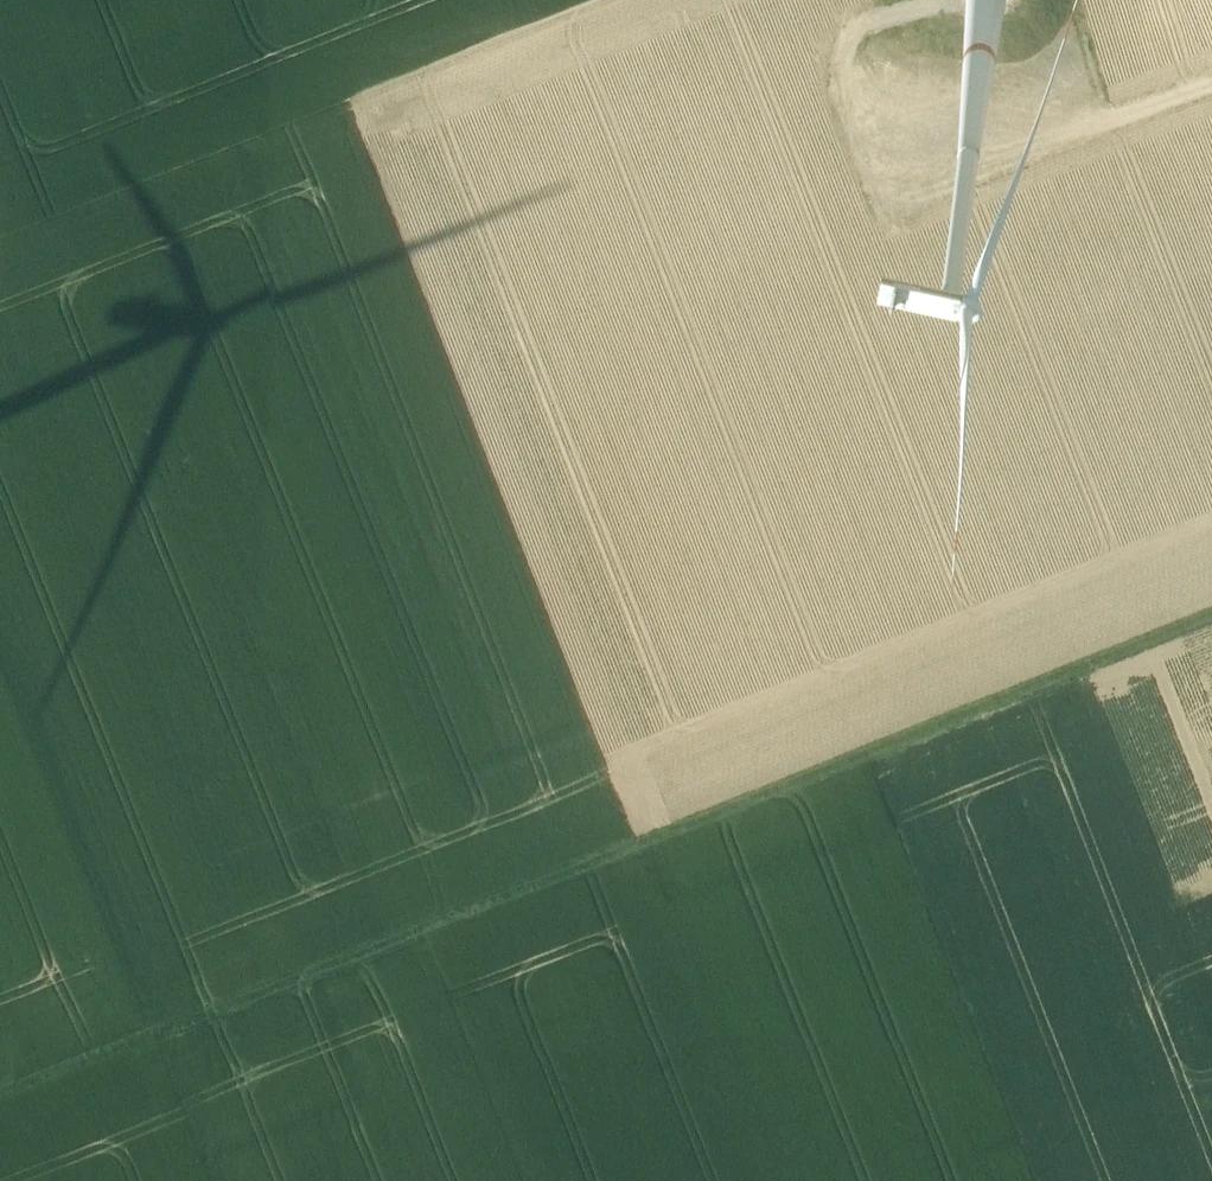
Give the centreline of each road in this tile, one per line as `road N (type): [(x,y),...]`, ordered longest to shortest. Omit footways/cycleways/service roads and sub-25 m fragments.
road 1 (track): [(0,1097),(1211,616)]
road 2 (track): [(1211,81),(886,203)]

